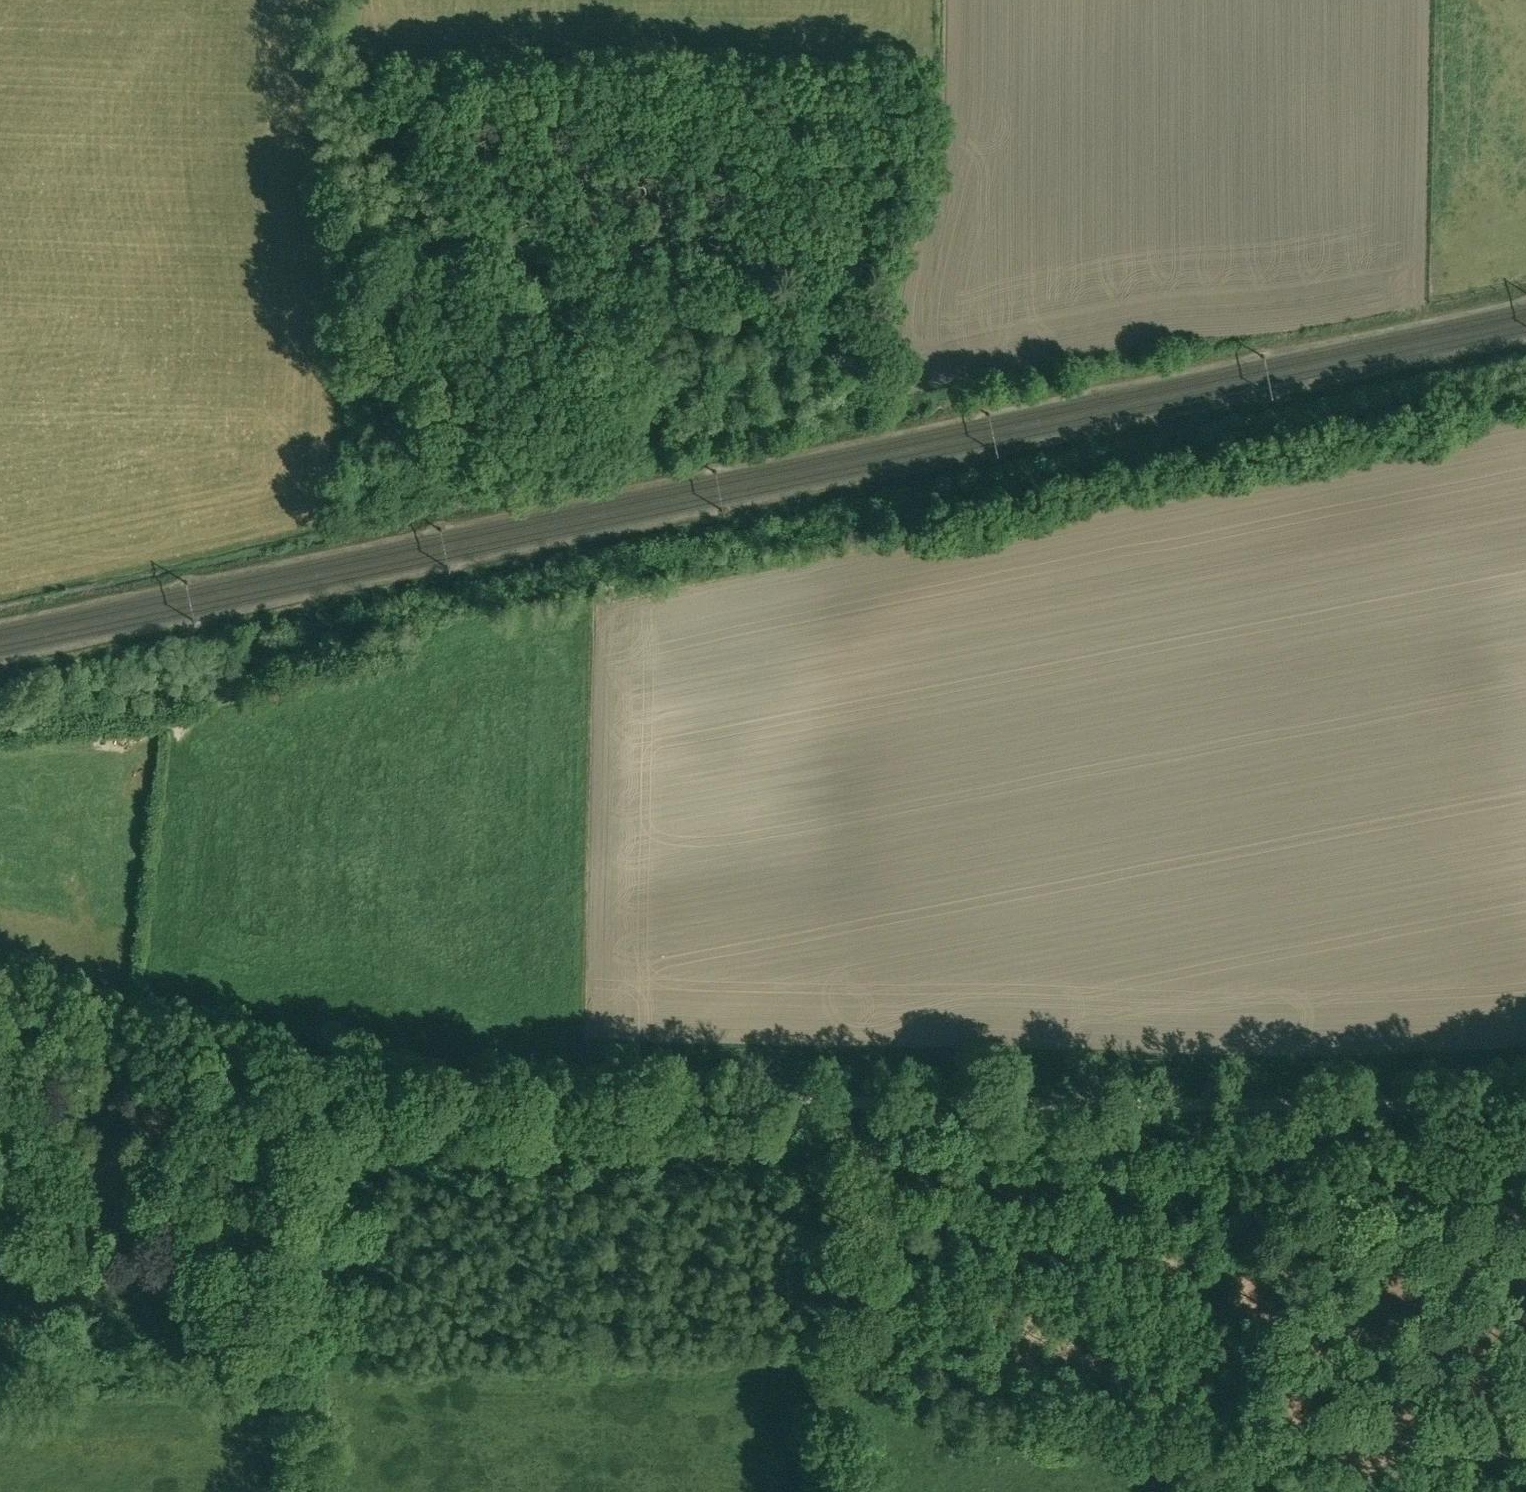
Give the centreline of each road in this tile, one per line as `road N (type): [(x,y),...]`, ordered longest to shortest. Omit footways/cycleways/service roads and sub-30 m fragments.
road 1 (track): [(1525,1103),(479,1118),(357,1101),(0,1005)]

